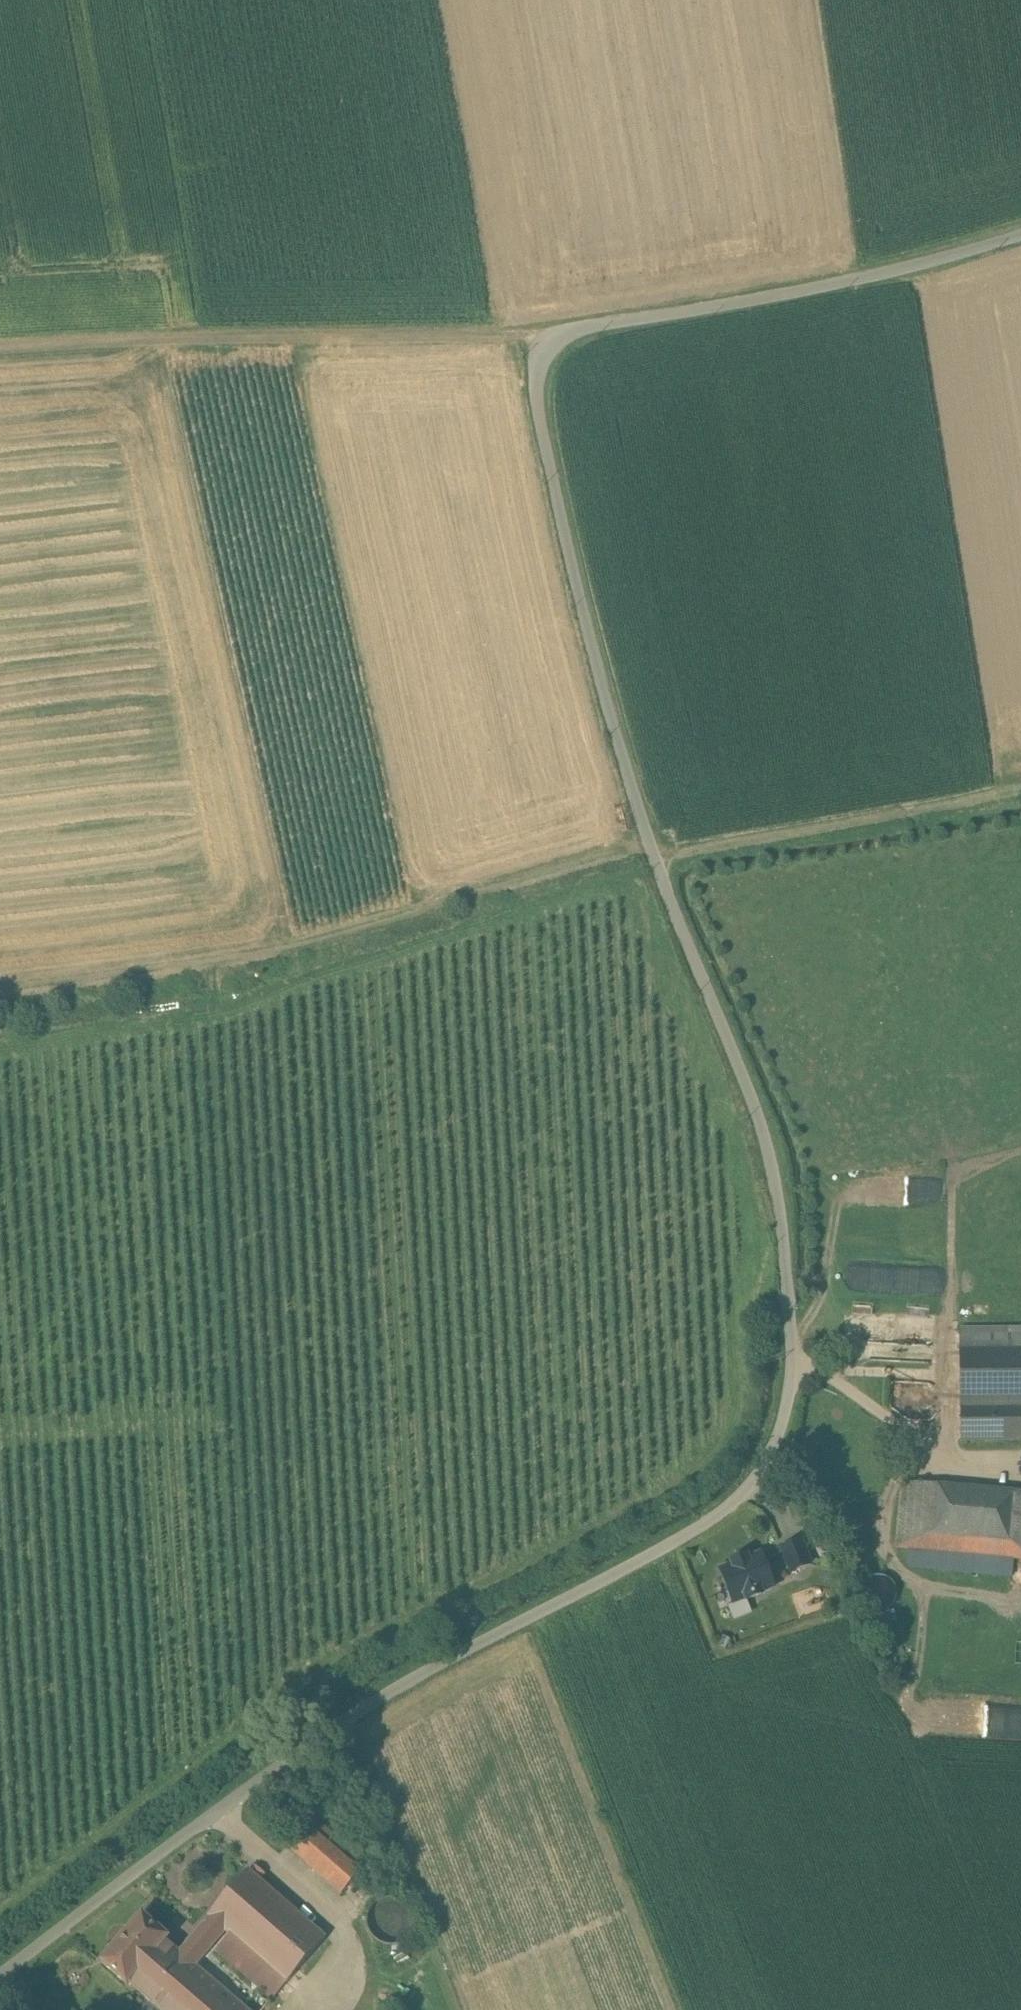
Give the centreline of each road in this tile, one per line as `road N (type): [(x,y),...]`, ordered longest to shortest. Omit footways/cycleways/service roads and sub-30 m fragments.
road 1 (unclassified): [(0,1976),(326,1732),(668,1546),(747,1491),(777,1446),(791,1396),(792,1335),(778,1191),(758,1112),(659,874),(590,647),(536,387),(543,359),(560,340),(594,327),(852,282),(1020,234)]
road 2 (track): [(650,844),(344,937),(0,988)]
road 3 (track): [(0,348),(122,338),(560,340)]

